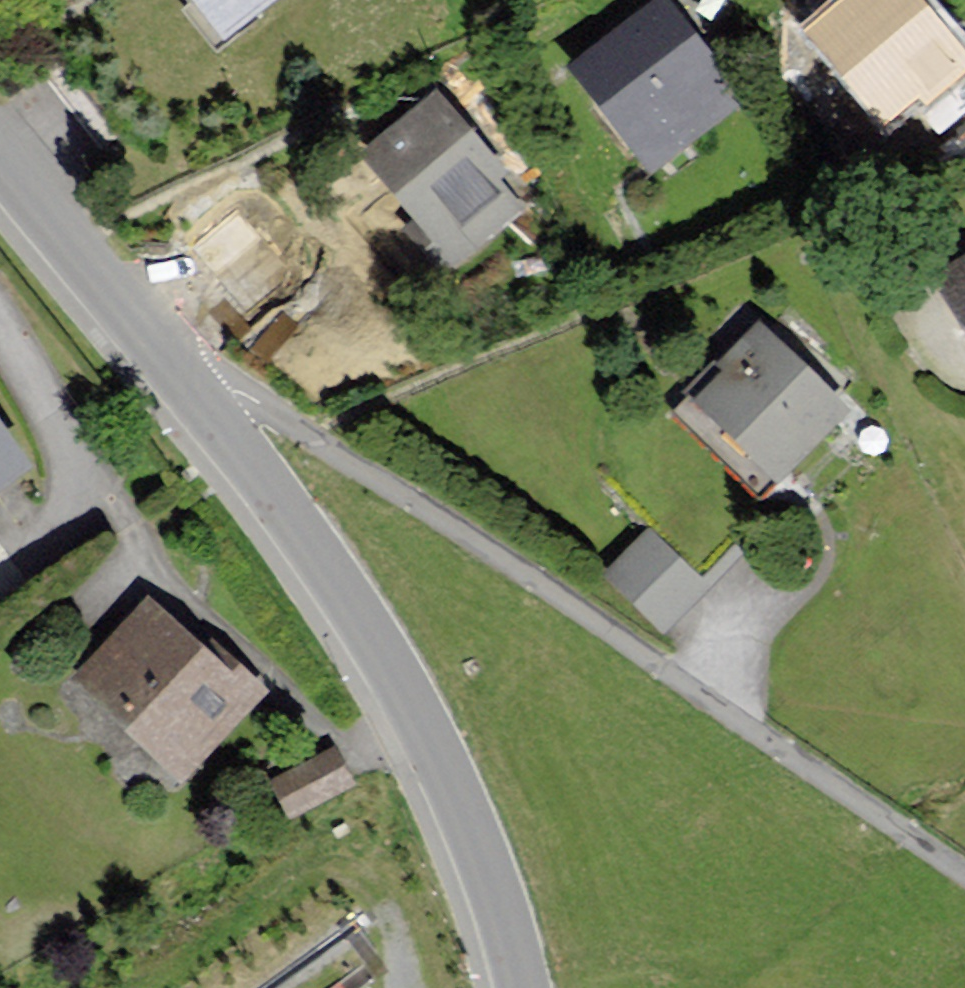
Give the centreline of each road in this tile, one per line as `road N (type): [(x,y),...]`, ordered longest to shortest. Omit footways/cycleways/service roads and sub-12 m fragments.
road 1 (residential): [(196,398),(220,391),(288,420),(964,873)]
road 2 (tertiary): [(522,987),(451,787),(384,658),(196,398)]
road 3 (tertiary): [(196,398),(0,161)]
road 4 (residential): [(0,572),(41,536),(62,492),(66,452),(60,424),(0,335)]

